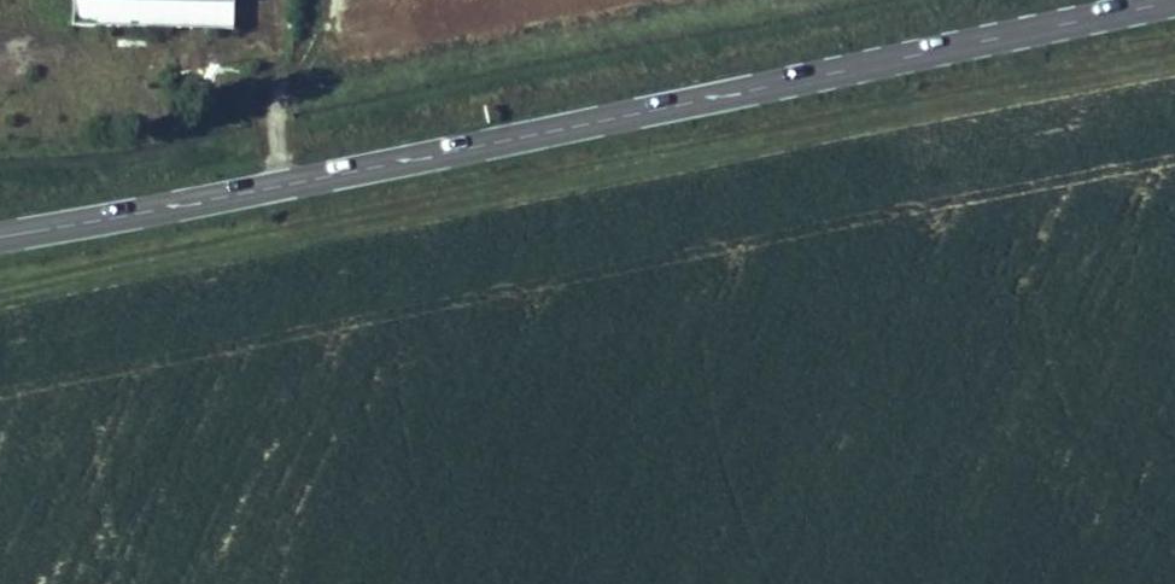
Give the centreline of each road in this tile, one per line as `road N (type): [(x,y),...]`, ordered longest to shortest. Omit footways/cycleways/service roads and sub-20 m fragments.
road 1 (secondary): [(0,236),(1174,1)]

